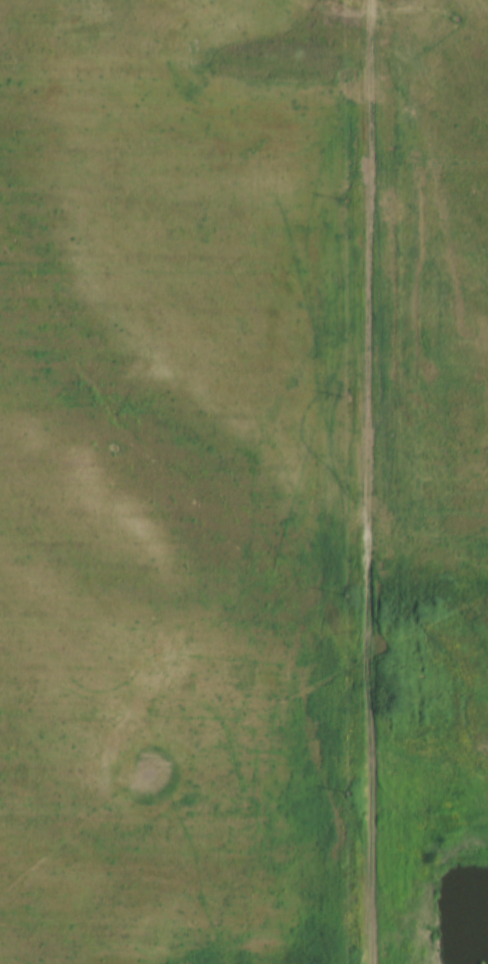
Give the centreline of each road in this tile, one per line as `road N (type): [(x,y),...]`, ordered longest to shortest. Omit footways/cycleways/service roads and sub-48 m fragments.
road 1 (track): [(374,963),(365,0)]

